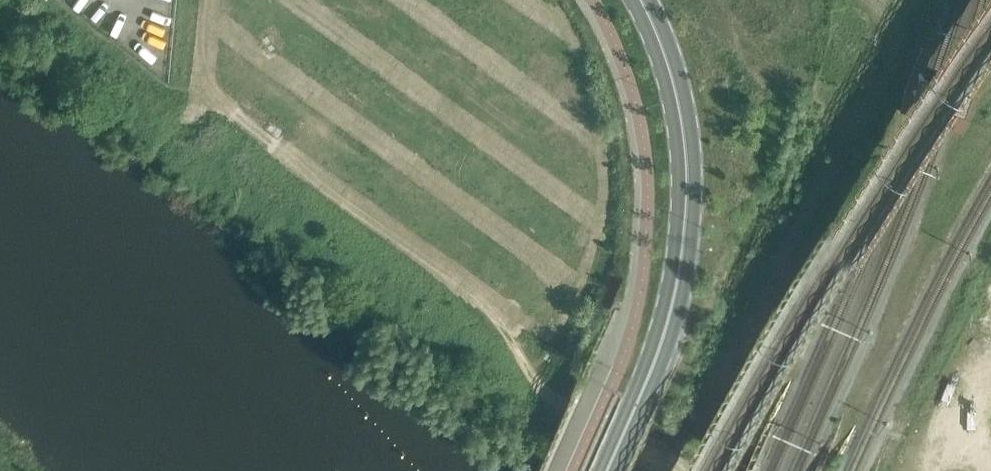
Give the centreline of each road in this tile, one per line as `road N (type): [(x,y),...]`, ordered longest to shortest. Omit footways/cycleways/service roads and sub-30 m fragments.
road 1 (secondary): [(601,470),(666,321),(686,224),(680,101),(644,0)]

